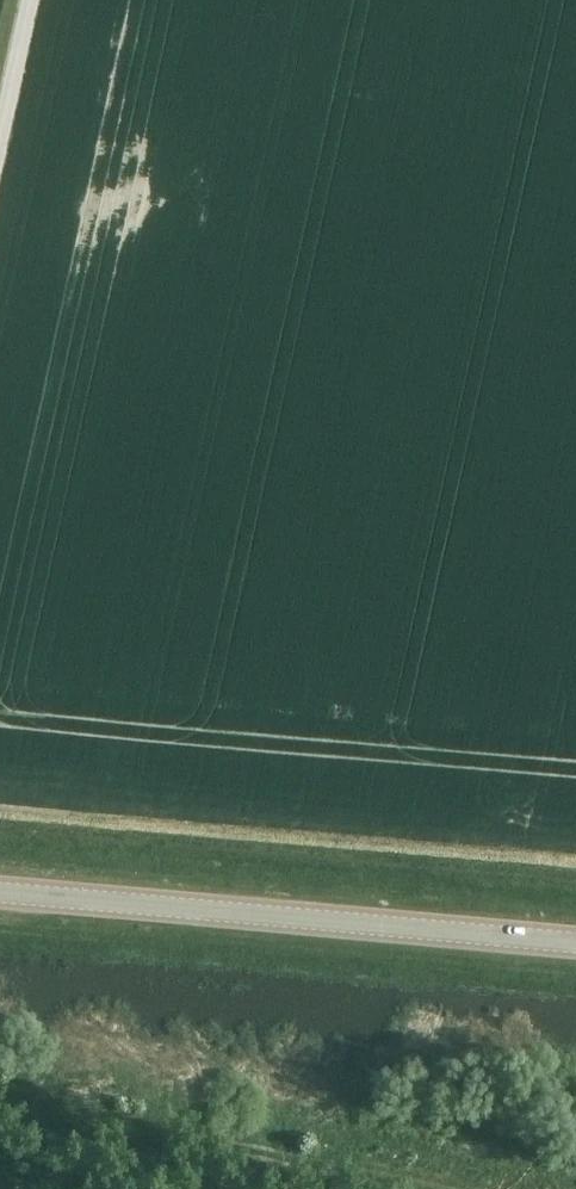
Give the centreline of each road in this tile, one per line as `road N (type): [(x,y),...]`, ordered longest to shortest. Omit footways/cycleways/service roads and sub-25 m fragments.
road 1 (secondary): [(575,940),(0,889)]
road 2 (unclassified): [(0,132),(31,0)]

